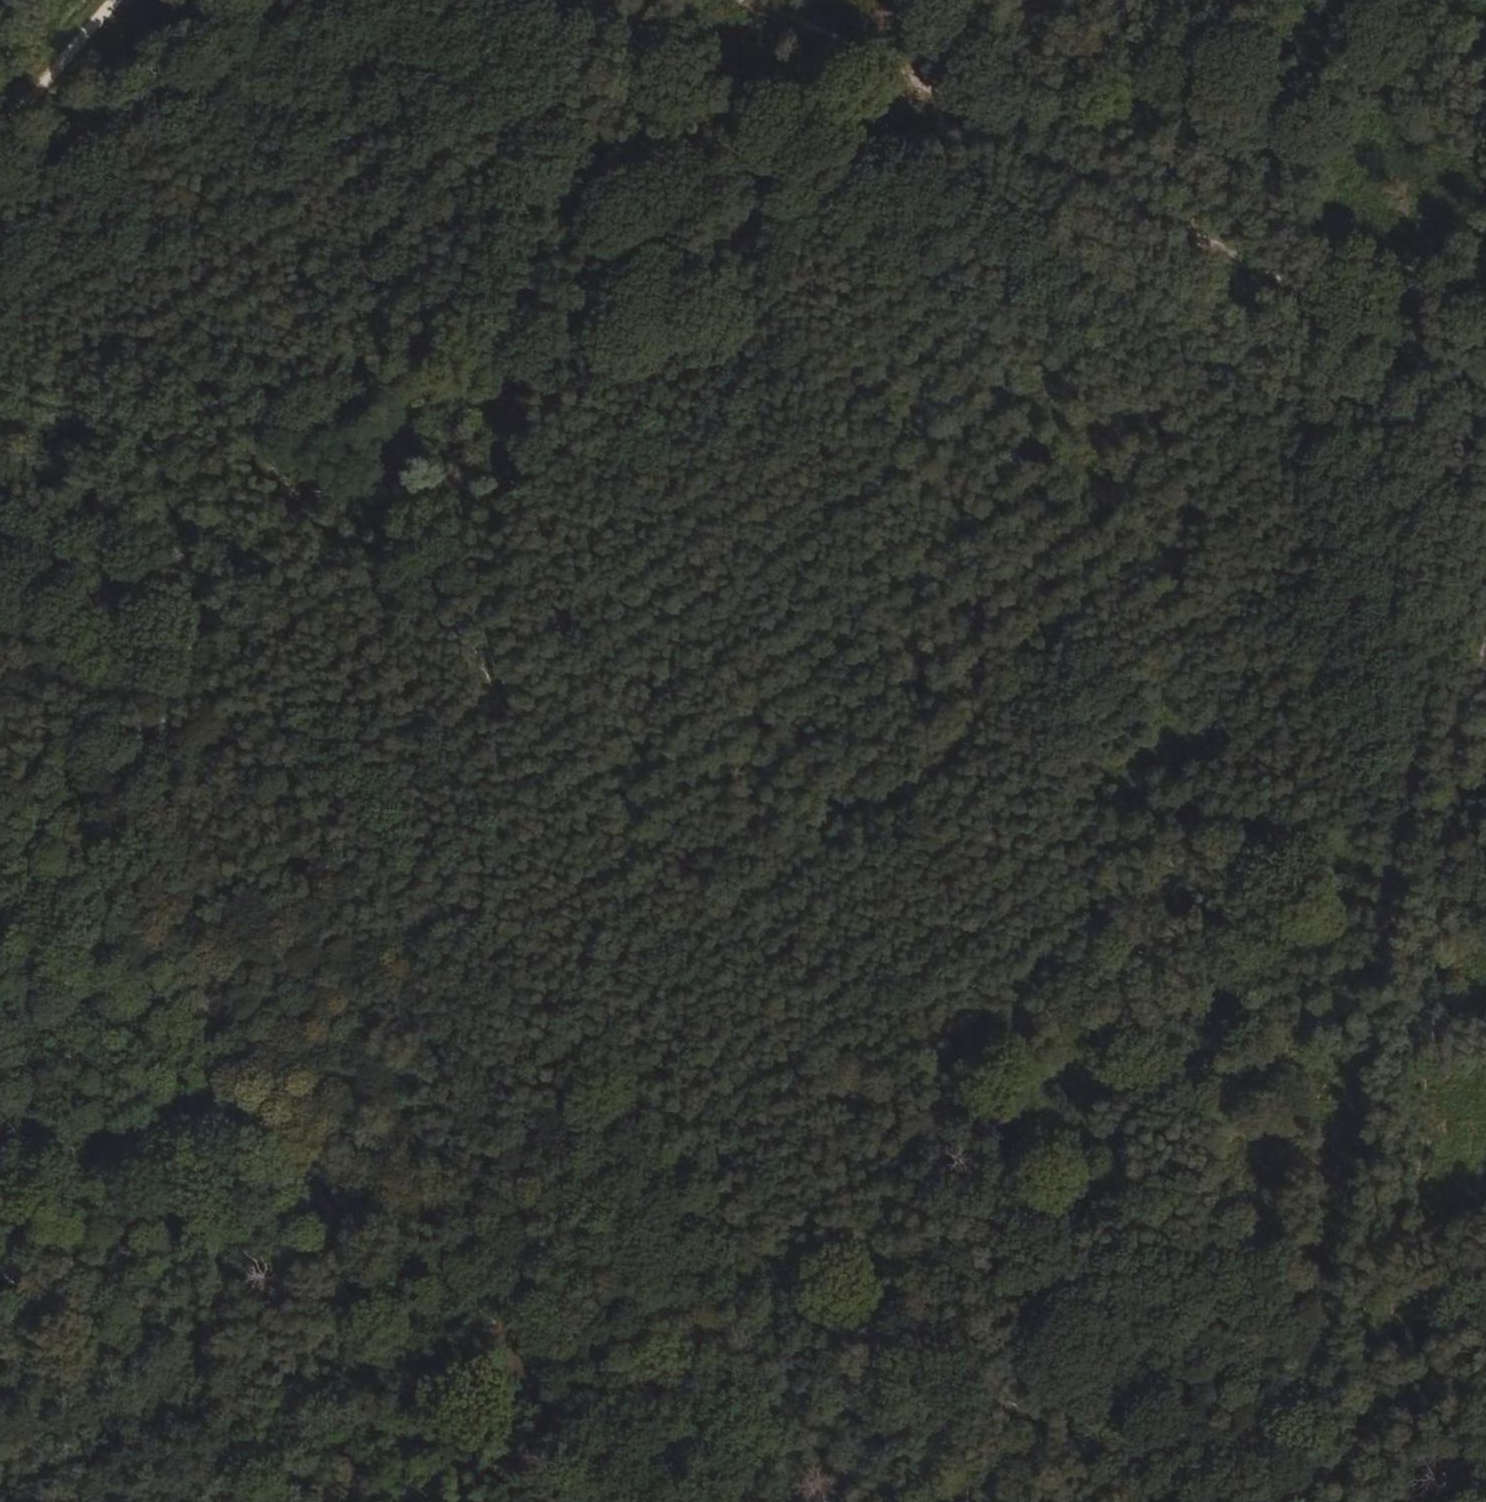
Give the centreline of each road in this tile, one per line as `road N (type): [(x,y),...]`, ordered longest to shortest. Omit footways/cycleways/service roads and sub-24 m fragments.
road 1 (track): [(592,1501),(466,1317),(0,952)]
road 2 (track): [(0,131),(118,0)]

